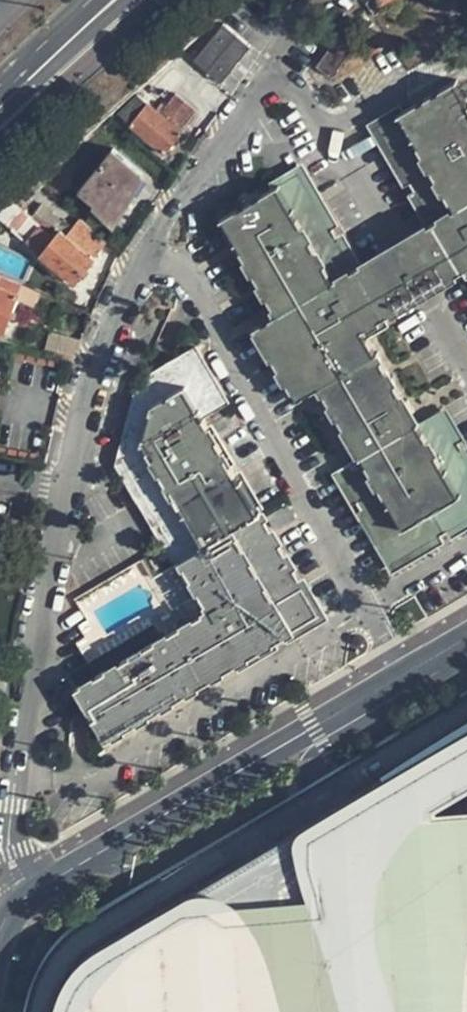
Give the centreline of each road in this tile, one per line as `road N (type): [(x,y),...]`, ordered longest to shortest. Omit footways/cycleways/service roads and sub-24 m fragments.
road 1 (residential): [(26,899),(9,846),(15,772),(59,495),(109,328),(316,0)]
road 2 (unclassified): [(466,638),(26,899)]
road 3 (primary): [(0,107),(128,0)]
road 4 (primary): [(0,87),(88,0)]

